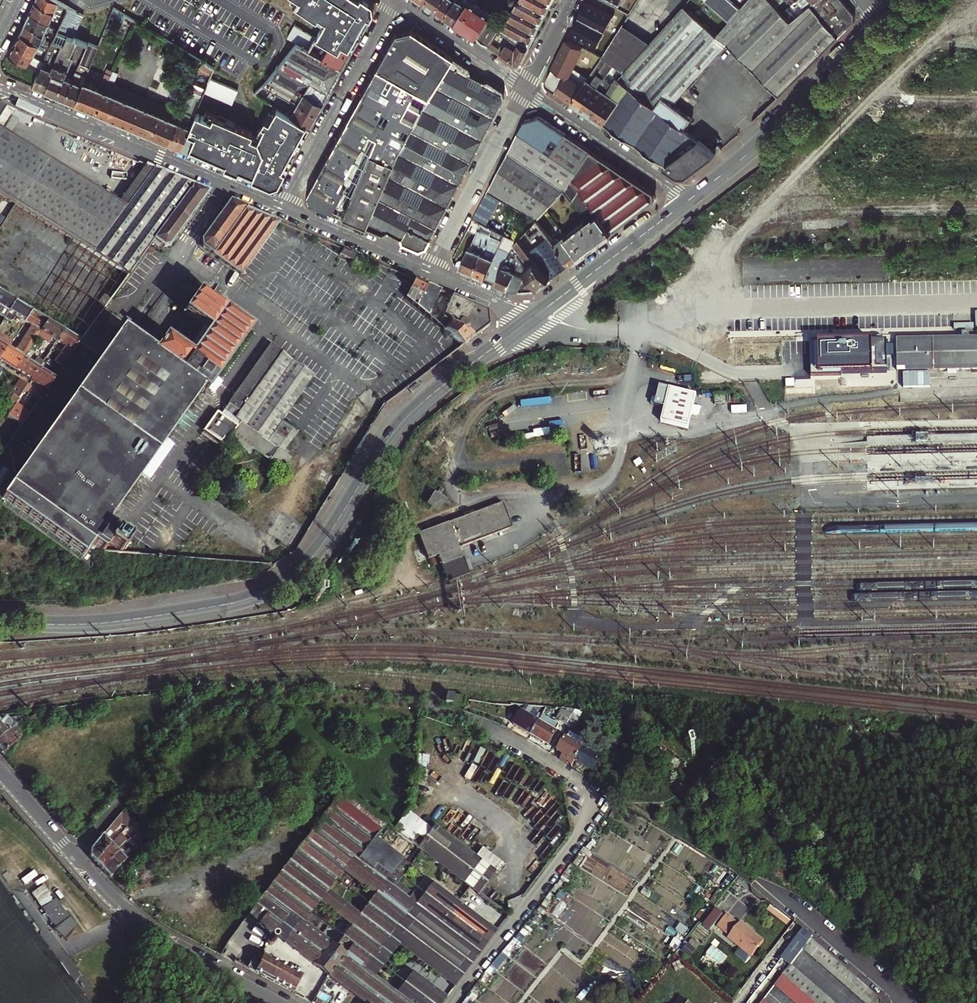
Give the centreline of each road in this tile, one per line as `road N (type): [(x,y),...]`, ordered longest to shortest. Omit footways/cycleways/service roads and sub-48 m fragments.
road 1 (primary): [(536,317),(410,412),(319,548),(284,583),(246,600),(143,618),(0,623)]
road 2 (residential): [(279,1002),(128,916),(0,771)]
road 3 (tertiary): [(0,89),(280,209)]
road 4 (primary): [(882,22),(779,125),(690,199)]
road 5 (residential): [(280,209),(396,0)]
road 6 (residential): [(428,272),(526,86)]
road 7 (residential): [(526,86),(690,199)]
road 8 (primary): [(690,199),(536,317)]
road 9 (tertiary): [(280,209),(428,272)]
road 10 (residential): [(398,0),(526,86)]

